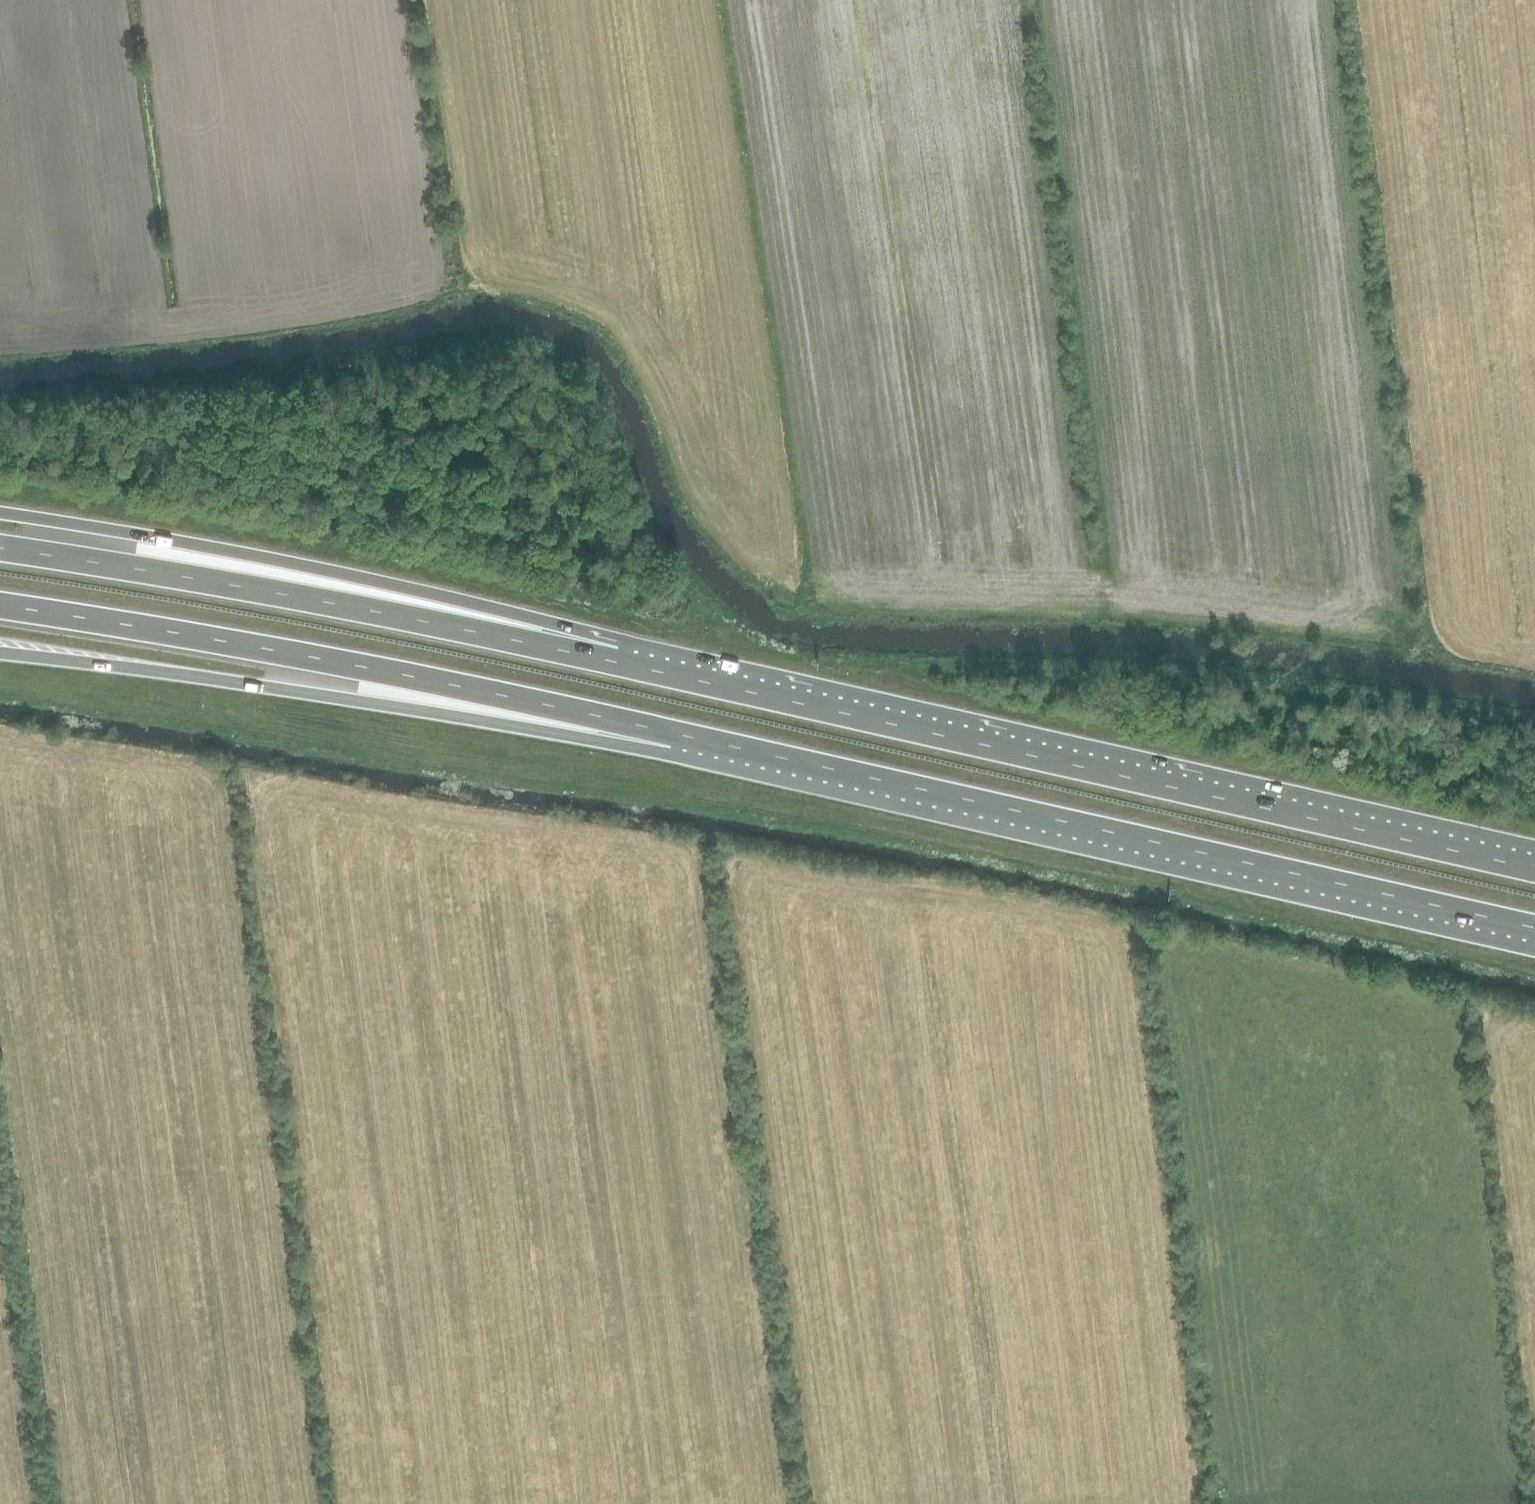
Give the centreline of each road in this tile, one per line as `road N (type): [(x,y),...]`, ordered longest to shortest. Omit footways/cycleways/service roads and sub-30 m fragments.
road 1 (trunk): [(1534,871),(617,663)]
road 2 (trunk): [(677,733),(1534,929)]
road 3 (trunk): [(0,606),(357,666),(677,733)]
road 4 (trunk): [(0,655),(677,733)]
road 5 (trunk): [(617,663),(143,538),(0,515)]
road 6 (trunk): [(617,663),(267,591),(0,549)]

